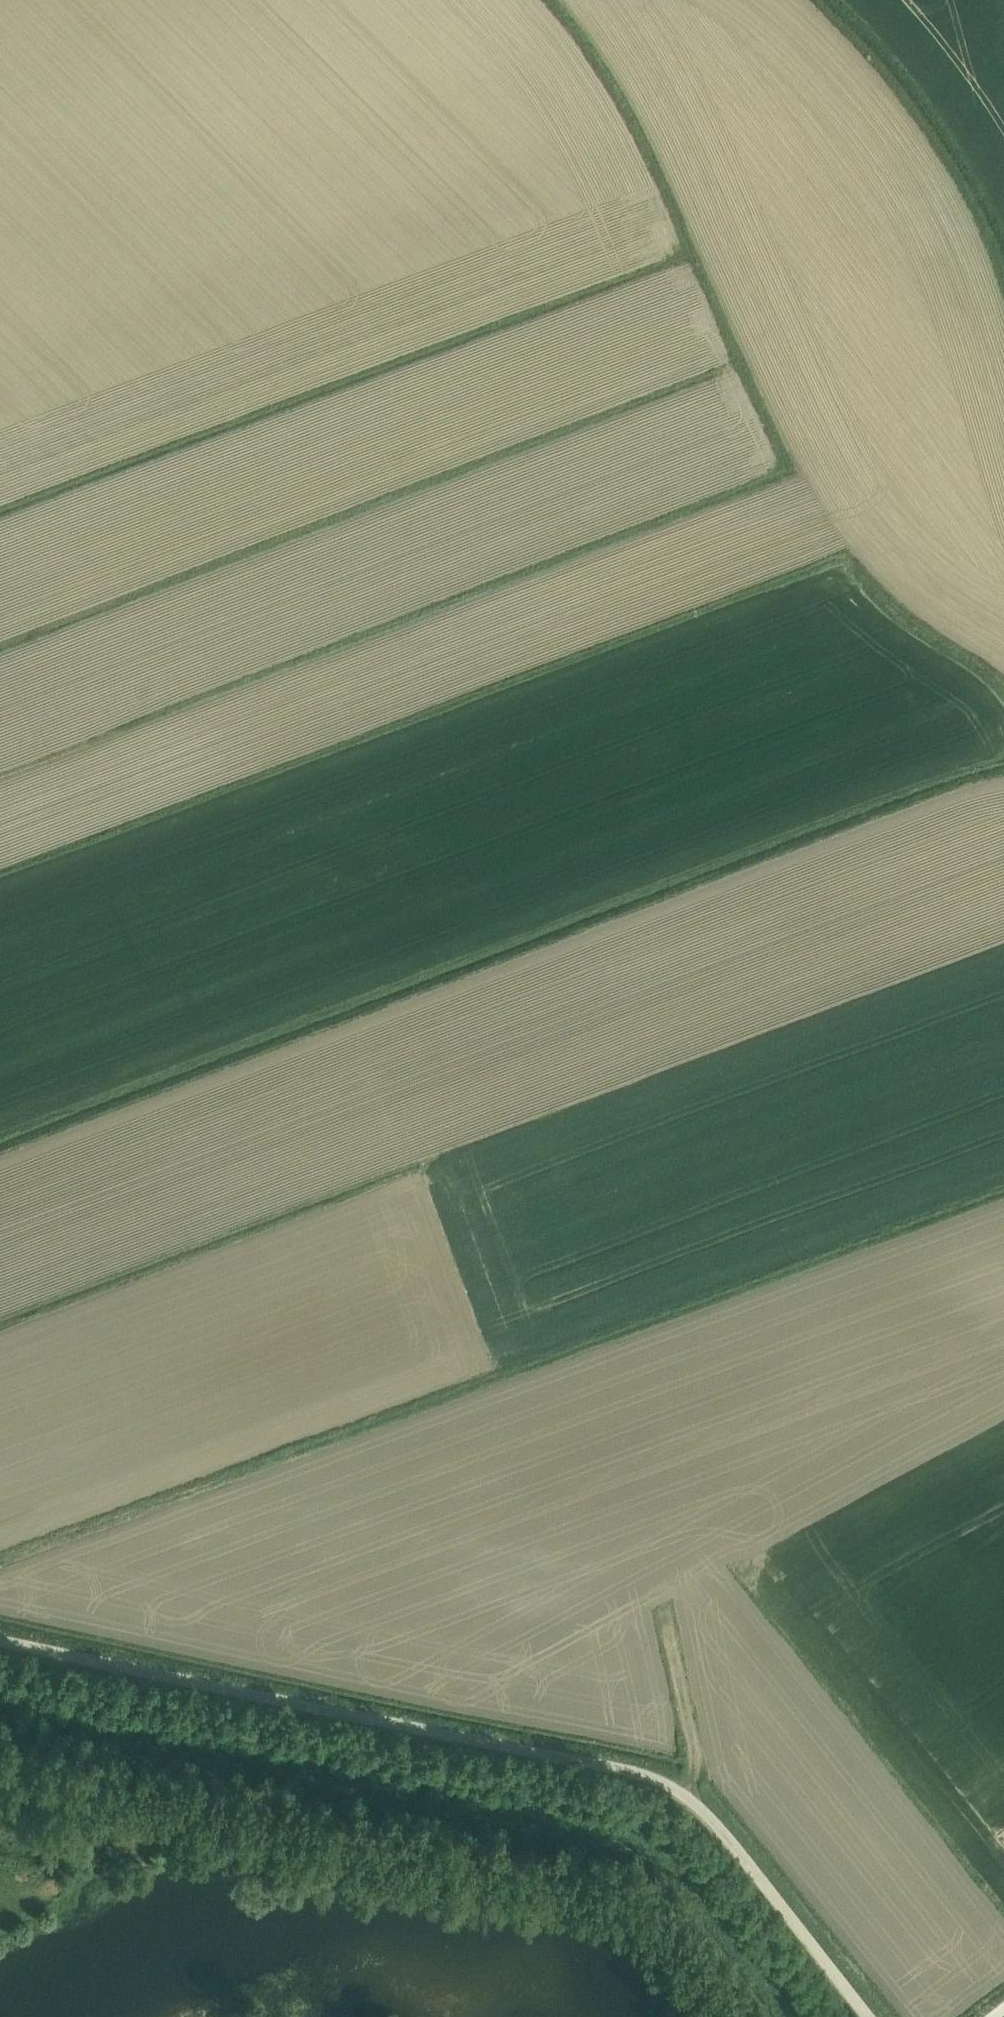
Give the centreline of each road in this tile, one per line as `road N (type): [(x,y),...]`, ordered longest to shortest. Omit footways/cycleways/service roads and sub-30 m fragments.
road 1 (unclassified): [(0,1633),(618,1765),(680,1787),(709,1811),(874,2016)]
road 2 (track): [(1003,250),(929,114),(826,0)]

